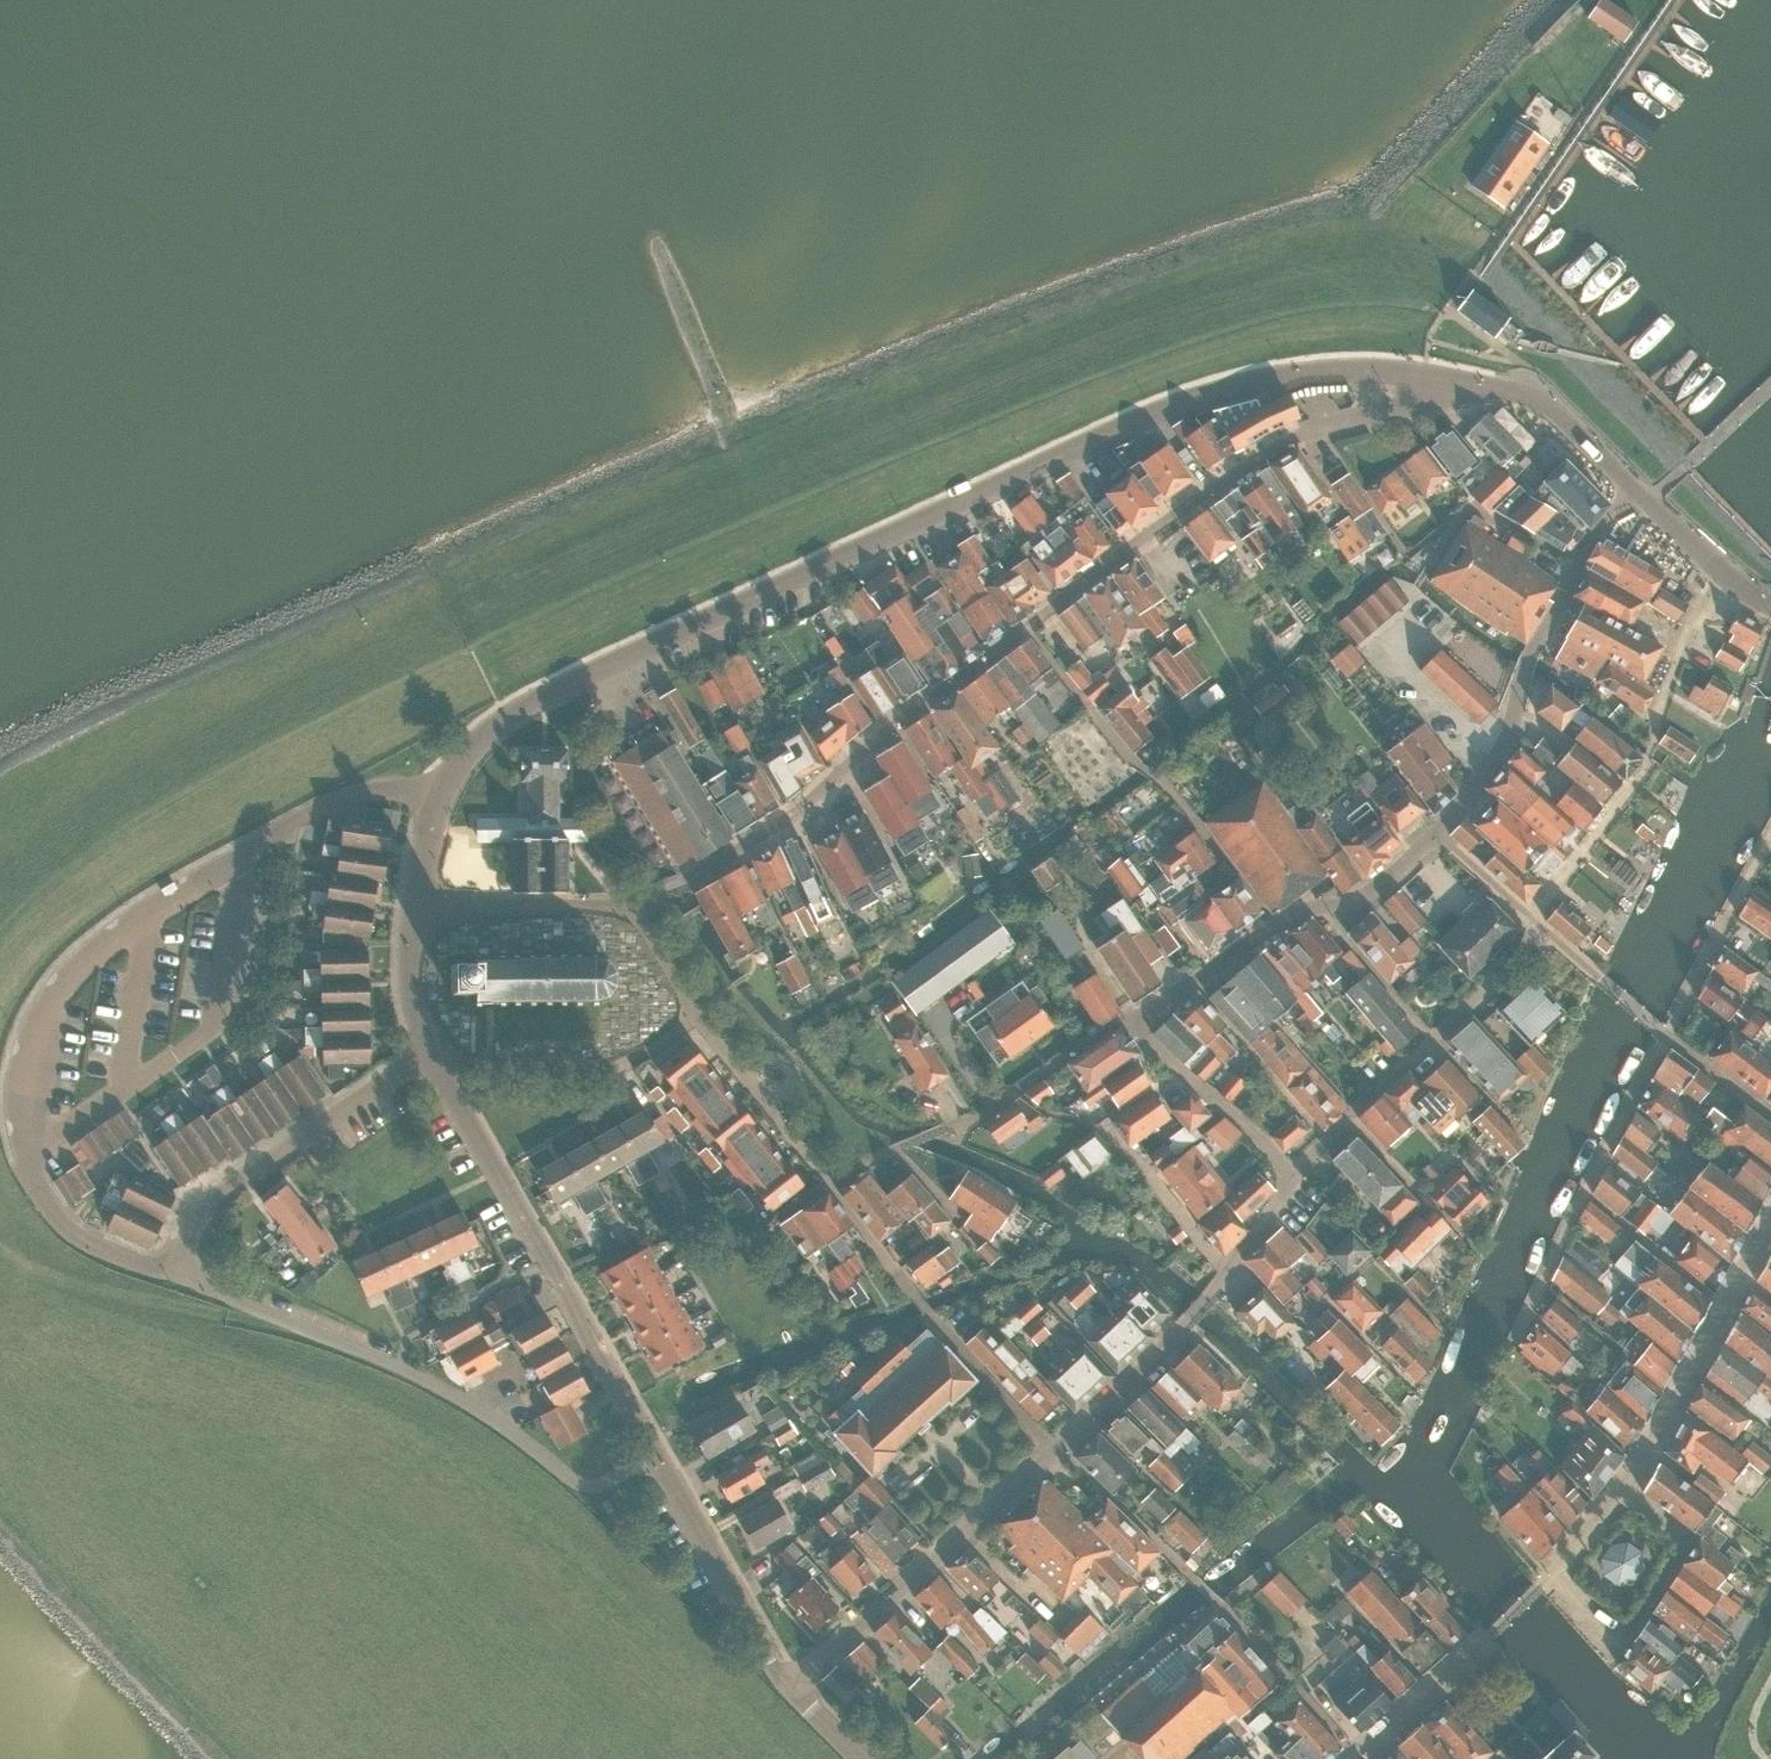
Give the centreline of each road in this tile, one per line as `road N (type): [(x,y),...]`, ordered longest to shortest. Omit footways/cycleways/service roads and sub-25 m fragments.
road 1 (tertiary): [(438,795),(472,747),(537,697),(1145,419),(1290,372),(1388,367),(1460,376)]
road 2 (residential): [(633,907),(794,813),(864,748),(1271,446),(1439,395),(1460,376)]
road 3 (unclassified): [(438,795),(369,796),(299,822),(116,933),(52,1003),(23,1088),(26,1149),(39,1192),(81,1237),(170,1274)]
road 4 (unclassified): [(170,1274),(456,1396),(578,1482),(611,1480),(654,1452)]
road 5 (tertiary): [(654,1452),(431,1056)]
road 6 (residential): [(1541,1584),(1628,1486),(1770,1227)]
road 7 (residential): [(1440,836),(1515,705),(1574,563),(1635,490)]
road 8 (residential): [(1130,1019),(1315,902),(1374,897),(1440,836)]
road 9 (residential): [(1056,1450),(1230,1274),(1296,1176)]
road 10 (residential): [(791,1684),(1056,1450)]
road 11 (residential): [(1536,925),(1529,947),(1296,1176)]
road 12 (unclassified): [(170,1274),(216,1196),(431,1056)]
road 13 (residential): [(431,1056),(521,1076),(598,1074),(673,1033),(692,1014)]
road 14 (tertiary): [(791,1684),(654,1452)]
road 15 (residential): [(927,1134),(978,1117),(1130,1019)]
road 16 (residential): [(1296,1176),(1130,1019)]
road 17 (residential): [(633,907),(416,904)]
road 18 (tertiary): [(1460,376),(1534,397),(1635,490)]
road 19 (residential): [(825,1181),(692,1014)]
road 20 (residential): [(1056,1450),(915,1297)]
road 21 (residential): [(1536,925),(1649,764)]
road 22 (residential): [(1652,743),(1679,653),(1722,572)]
road 23 (residential): [(1355,1758),(1485,1639)]
road 24 (tertiary): [(431,1056),(411,978),(416,904)]
road 25 (residential): [(1666,1035),(1770,1115)]
road 26 (residential): [(1536,925),(1440,836)]
road 27 (residential): [(692,1014),(633,907)]

